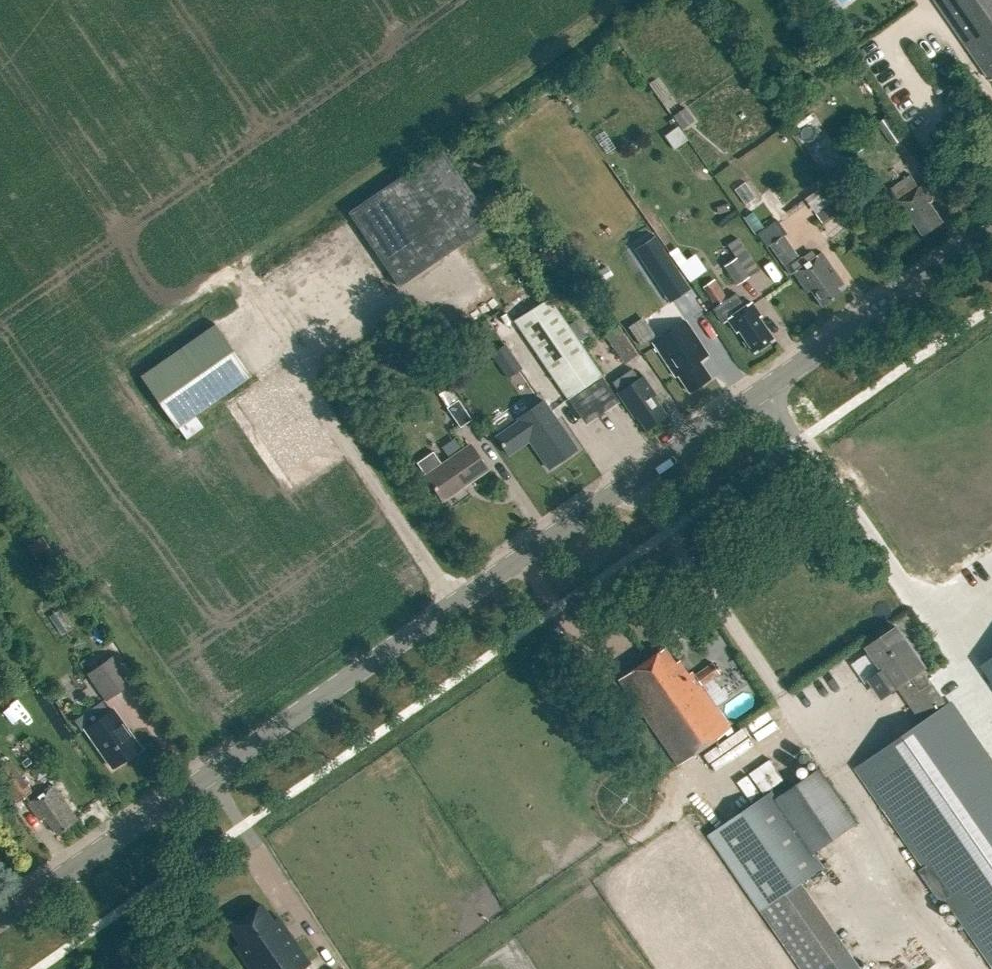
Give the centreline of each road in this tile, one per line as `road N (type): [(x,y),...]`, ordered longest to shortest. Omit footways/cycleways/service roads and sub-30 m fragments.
road 1 (tertiary): [(0,918),(991,232)]

